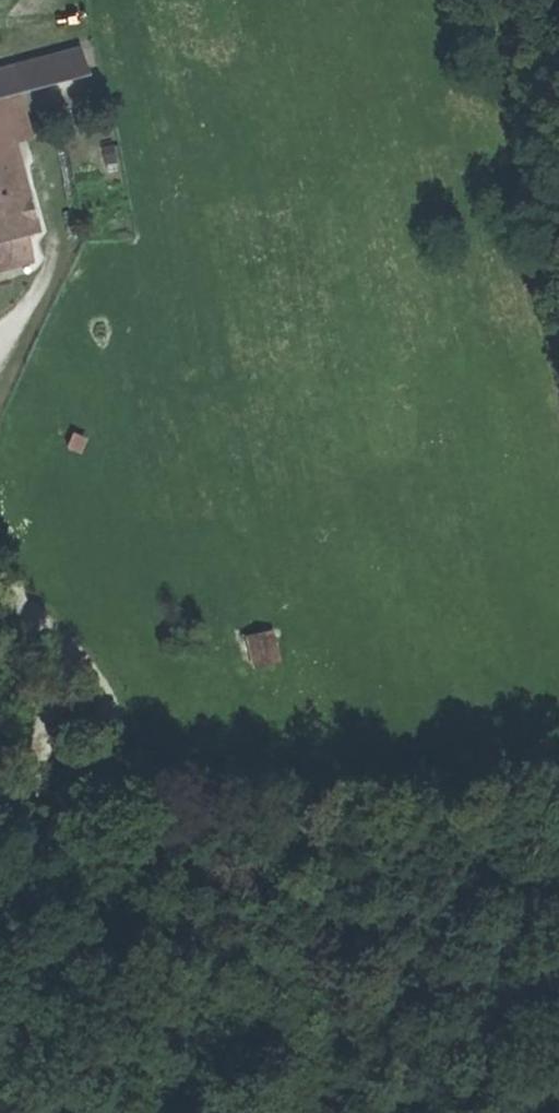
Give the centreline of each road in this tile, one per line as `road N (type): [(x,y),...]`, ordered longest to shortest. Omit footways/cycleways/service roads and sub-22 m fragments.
road 1 (track): [(558,332),(502,0)]
road 2 (track): [(381,1112),(410,1076),(515,1003),(558,989)]

